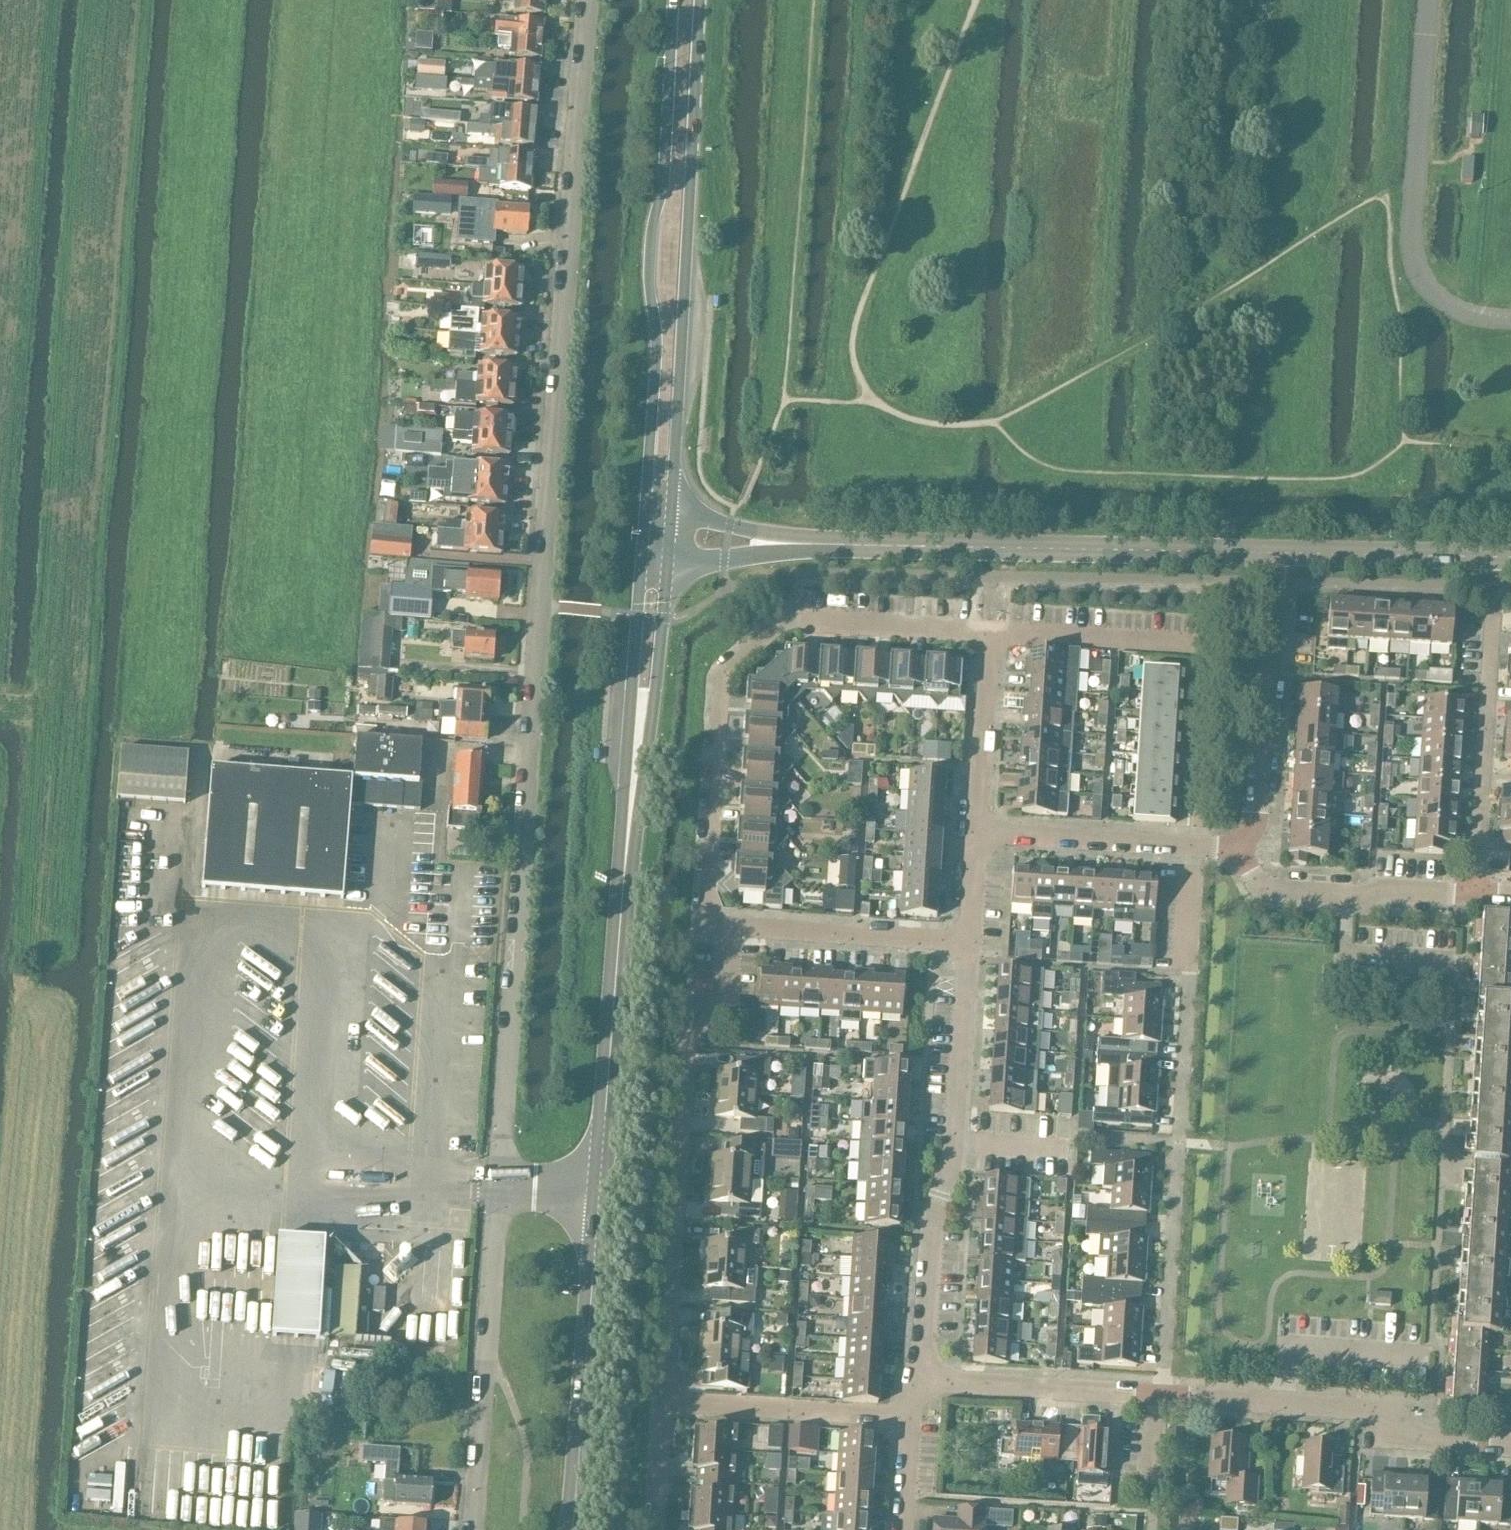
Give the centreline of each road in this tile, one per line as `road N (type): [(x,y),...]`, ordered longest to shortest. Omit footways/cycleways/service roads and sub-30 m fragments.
road 1 (unclassified): [(494,1187),(582,0)]
road 2 (tertiary): [(670,535),(1270,554)]
road 3 (residential): [(1510,1445),(1438,1436),(1377,1406),(924,1377)]
road 4 (residential): [(987,630),(795,620),(777,625),(718,678),(703,904),(731,925)]
road 5 (secondary): [(673,0),(665,182),(651,227),(657,337),(644,533)]
road 6 (secondary): [(670,535),(701,0)]
road 7 (residential): [(665,1403),(688,1029),(728,977),(731,925)]
road 8 (residential): [(924,1377),(931,1235),(955,1160),(966,938)]
road 9 (residential): [(1187,841),(1201,640),(987,630)]
road 10 (secondary): [(626,871),(650,742),(670,535)]
road 11 (secondary): [(644,533),(626,739),(626,871)]
road 12 (secondary): [(573,1529),(598,1196)]
road 13 (secondary): [(598,1196),(626,871)]
road 14 (residential): [(1238,845),(1249,818),(1270,554)]
road 15 (residential): [(1477,894),(1489,611)]
road 16 (residential): [(665,1403),(907,1414)]
road 17 (tertiary): [(1270,554),(1510,557)]
road 18 (residential): [(731,925),(966,938)]
road 19 (residential): [(974,823),(1187,841)]
road 20 (residential): [(974,823),(987,630)]
road 21 (residential): [(1454,961),(1344,957),(1346,888)]
road 22 (unclassified): [(483,1358),(470,1529)]
road 23 (unclassified): [(483,1358),(494,1187)]
road 24 (residential): [(1346,888),(1260,885),(1238,845)]
road 25 (residential): [(1477,894),(1346,888)]
road 26 (residential): [(656,1529),(665,1403)]

